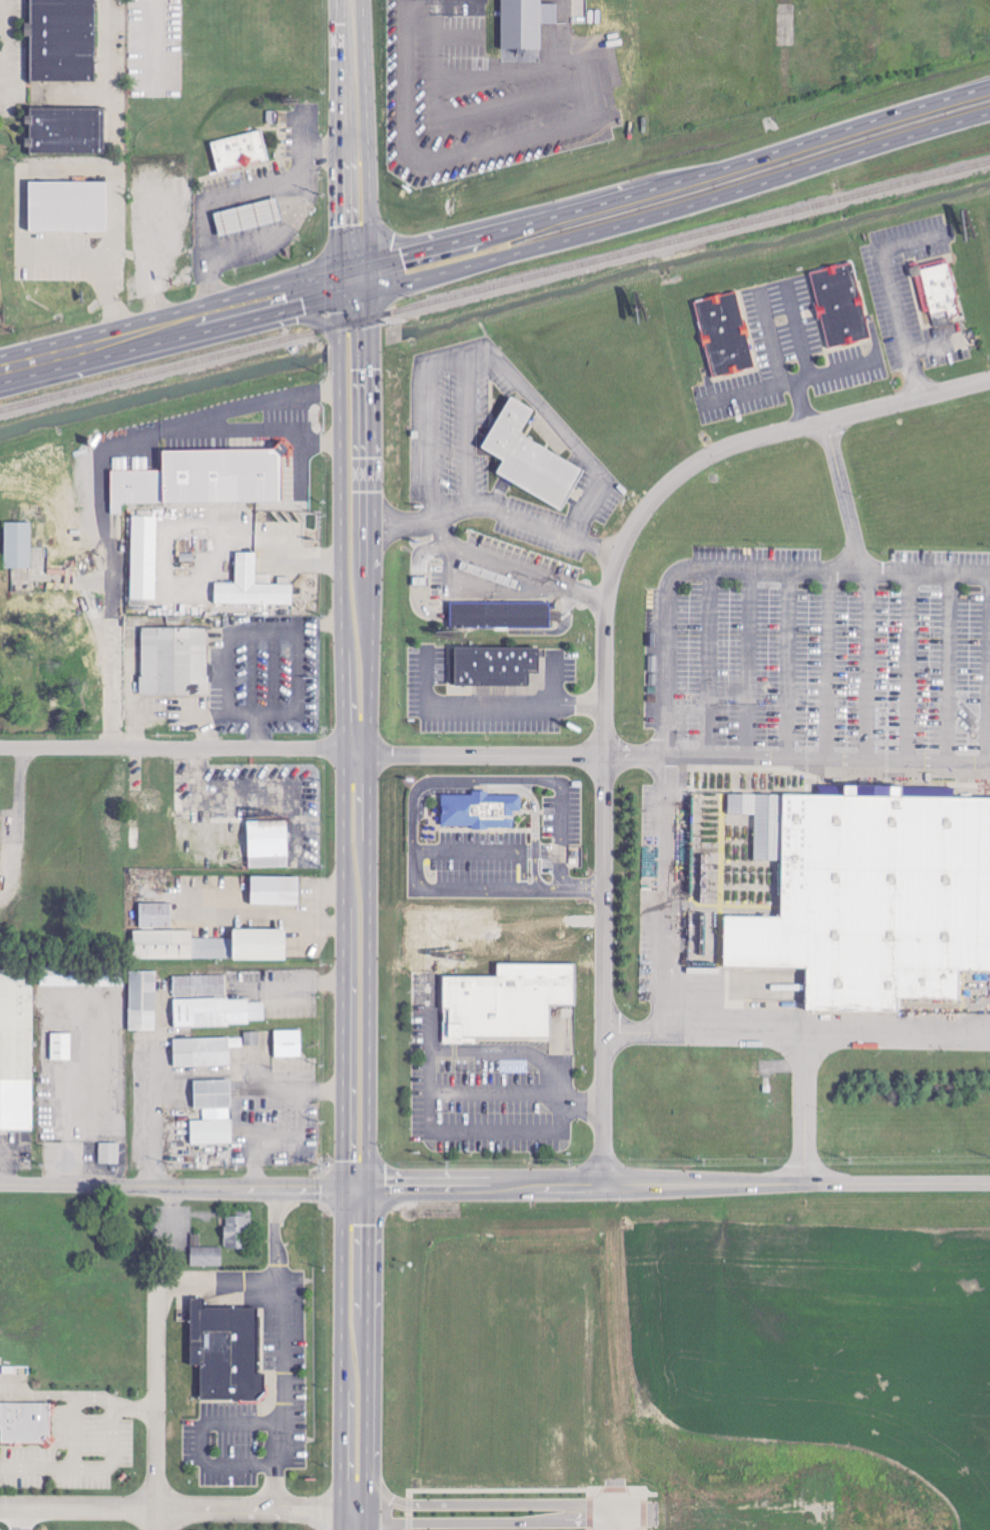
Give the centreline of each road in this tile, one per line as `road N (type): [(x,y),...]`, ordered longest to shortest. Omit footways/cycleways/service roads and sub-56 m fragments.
road 1 (secondary): [(364,1529),(372,370),(367,161),(348,86)]
road 2 (secondary): [(348,86),(334,160),(339,1504)]
road 3 (residential): [(600,1183),(603,629),(614,566),(652,498)]
road 4 (primary): [(989,85),(370,264),(336,285)]
road 5 (primary): [(336,285),(370,292),(686,207),(989,112)]
road 6 (tertiary): [(342,1187),(989,1183)]
road 7 (residential): [(0,748),(602,756)]
road 8 (residential): [(652,498),(715,451),(989,378)]
road 9 (primary): [(0,369),(336,285)]
road 10 (residential): [(0,1183),(342,1187)]
road 11 (residential): [(0,1507),(282,1508)]
road 12 (residential): [(152,1529),(155,1274)]

